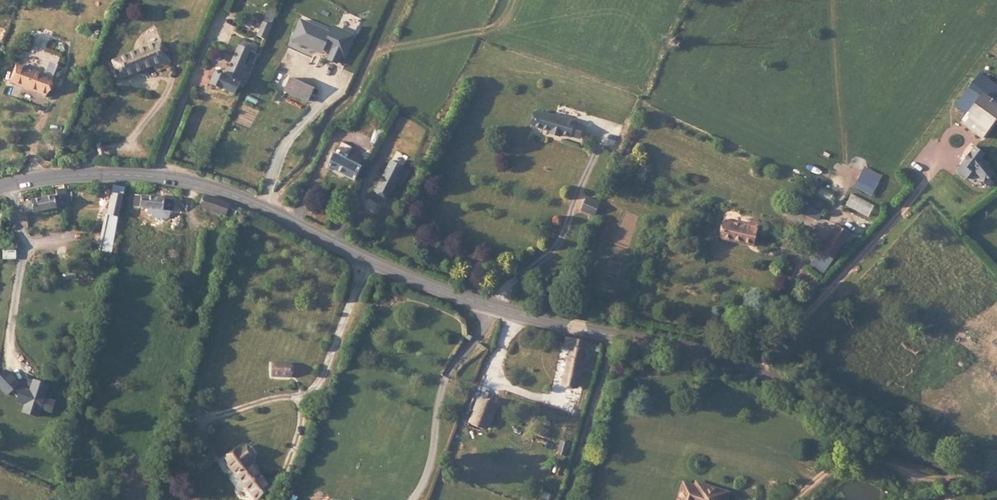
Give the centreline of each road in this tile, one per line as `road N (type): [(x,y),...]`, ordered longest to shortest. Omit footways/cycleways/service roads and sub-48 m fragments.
road 1 (secondary): [(0,186),(100,172),(222,191),(412,280),(575,328),(726,358),(928,461),(996,473)]

